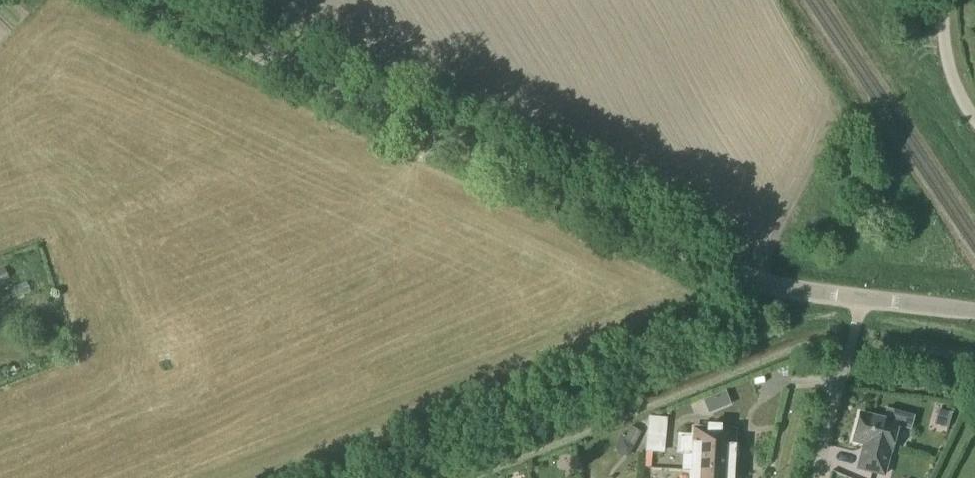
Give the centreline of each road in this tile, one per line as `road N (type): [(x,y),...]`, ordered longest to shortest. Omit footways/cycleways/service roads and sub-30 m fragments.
road 1 (unclassified): [(861,299),(731,274),(151,0)]
road 2 (residential): [(817,477),(861,299)]
road 3 (unclassified): [(974,122),(943,56),(941,0)]

